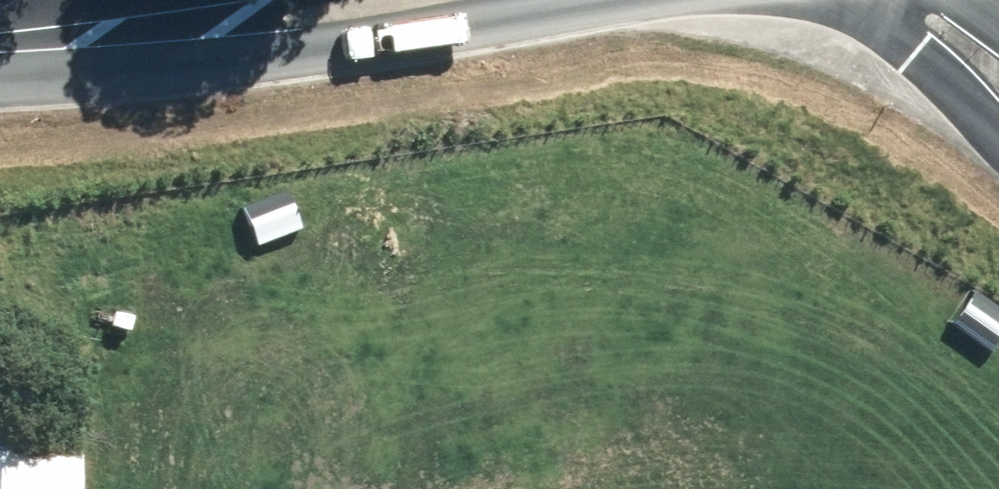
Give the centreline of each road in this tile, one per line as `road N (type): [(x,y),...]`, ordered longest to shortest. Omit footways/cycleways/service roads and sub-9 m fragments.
road 1 (unclassified): [(672,0),(281,58),(139,33)]
road 2 (unclassified): [(998,145),(910,55),(891,0)]
road 3 (unclassified): [(0,43),(139,33)]

